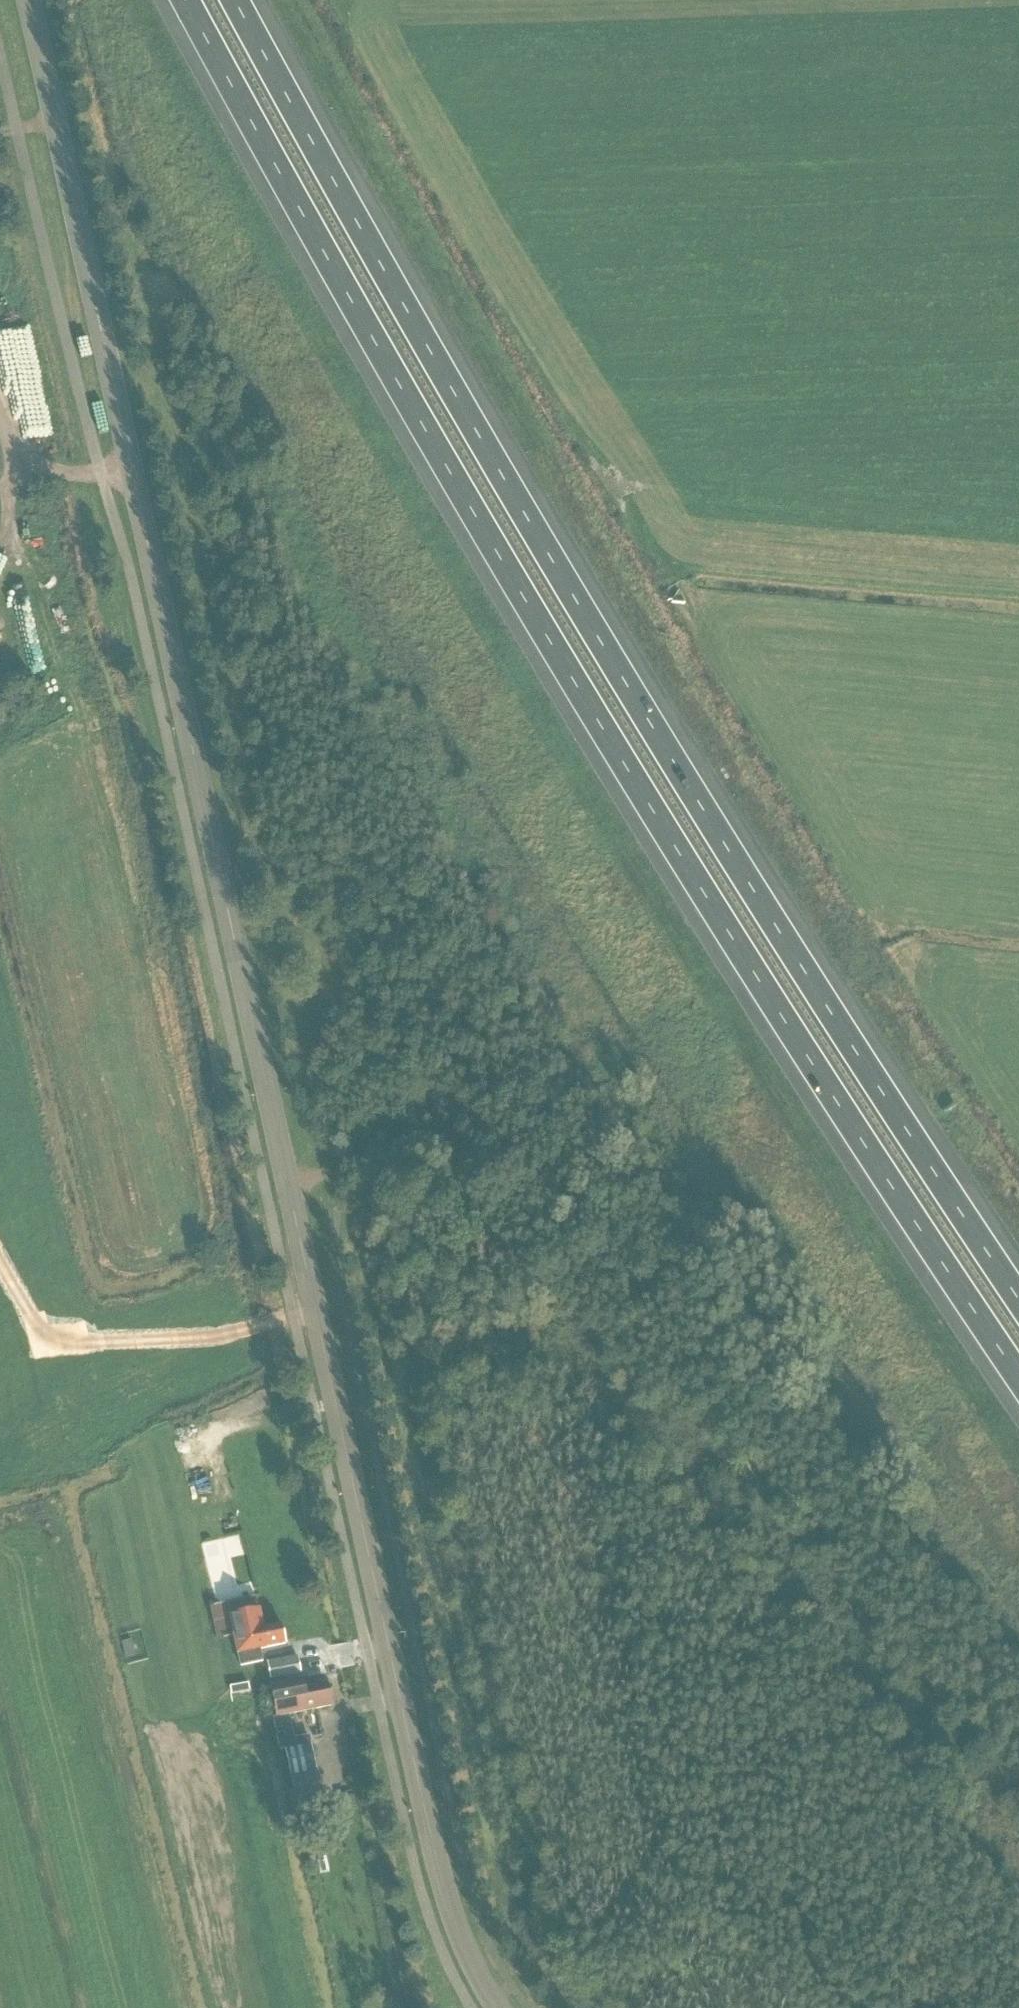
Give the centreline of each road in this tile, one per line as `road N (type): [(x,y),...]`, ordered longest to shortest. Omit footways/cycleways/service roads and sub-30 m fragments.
road 1 (tertiary): [(499,2007),(441,1874),(31,0)]
road 2 (motorway): [(176,0),(748,988),(1018,1401)]
road 3 (motorway): [(1018,1292),(797,946),(499,445),(252,0)]

